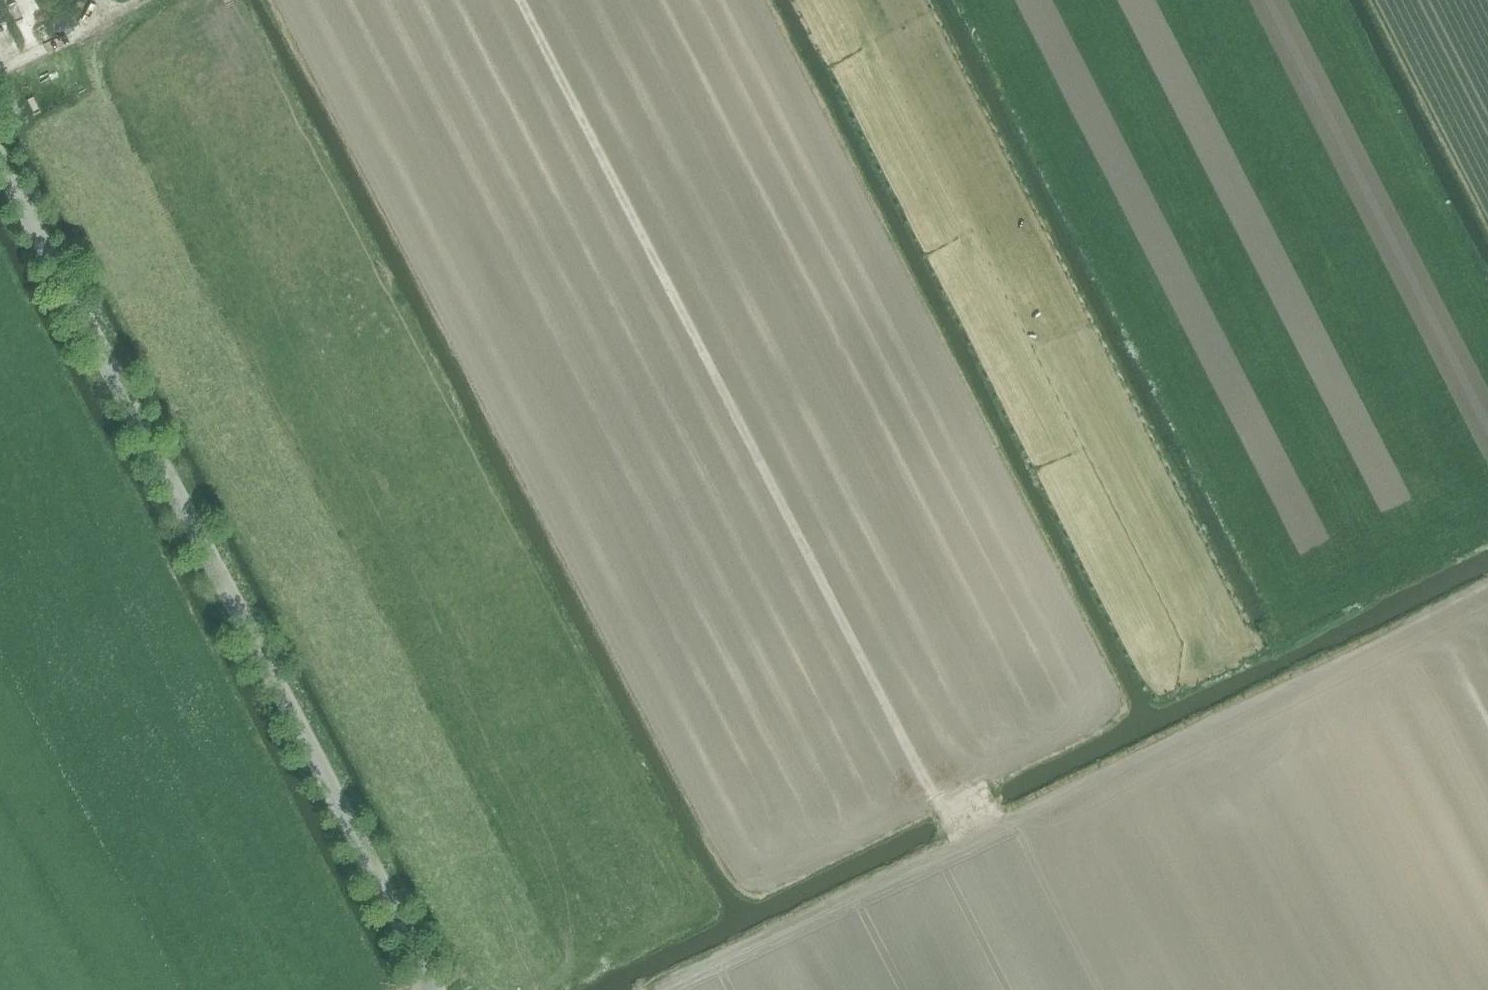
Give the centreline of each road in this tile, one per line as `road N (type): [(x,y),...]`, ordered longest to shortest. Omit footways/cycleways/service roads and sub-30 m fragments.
road 1 (tertiary): [(433,989),(0,161)]

